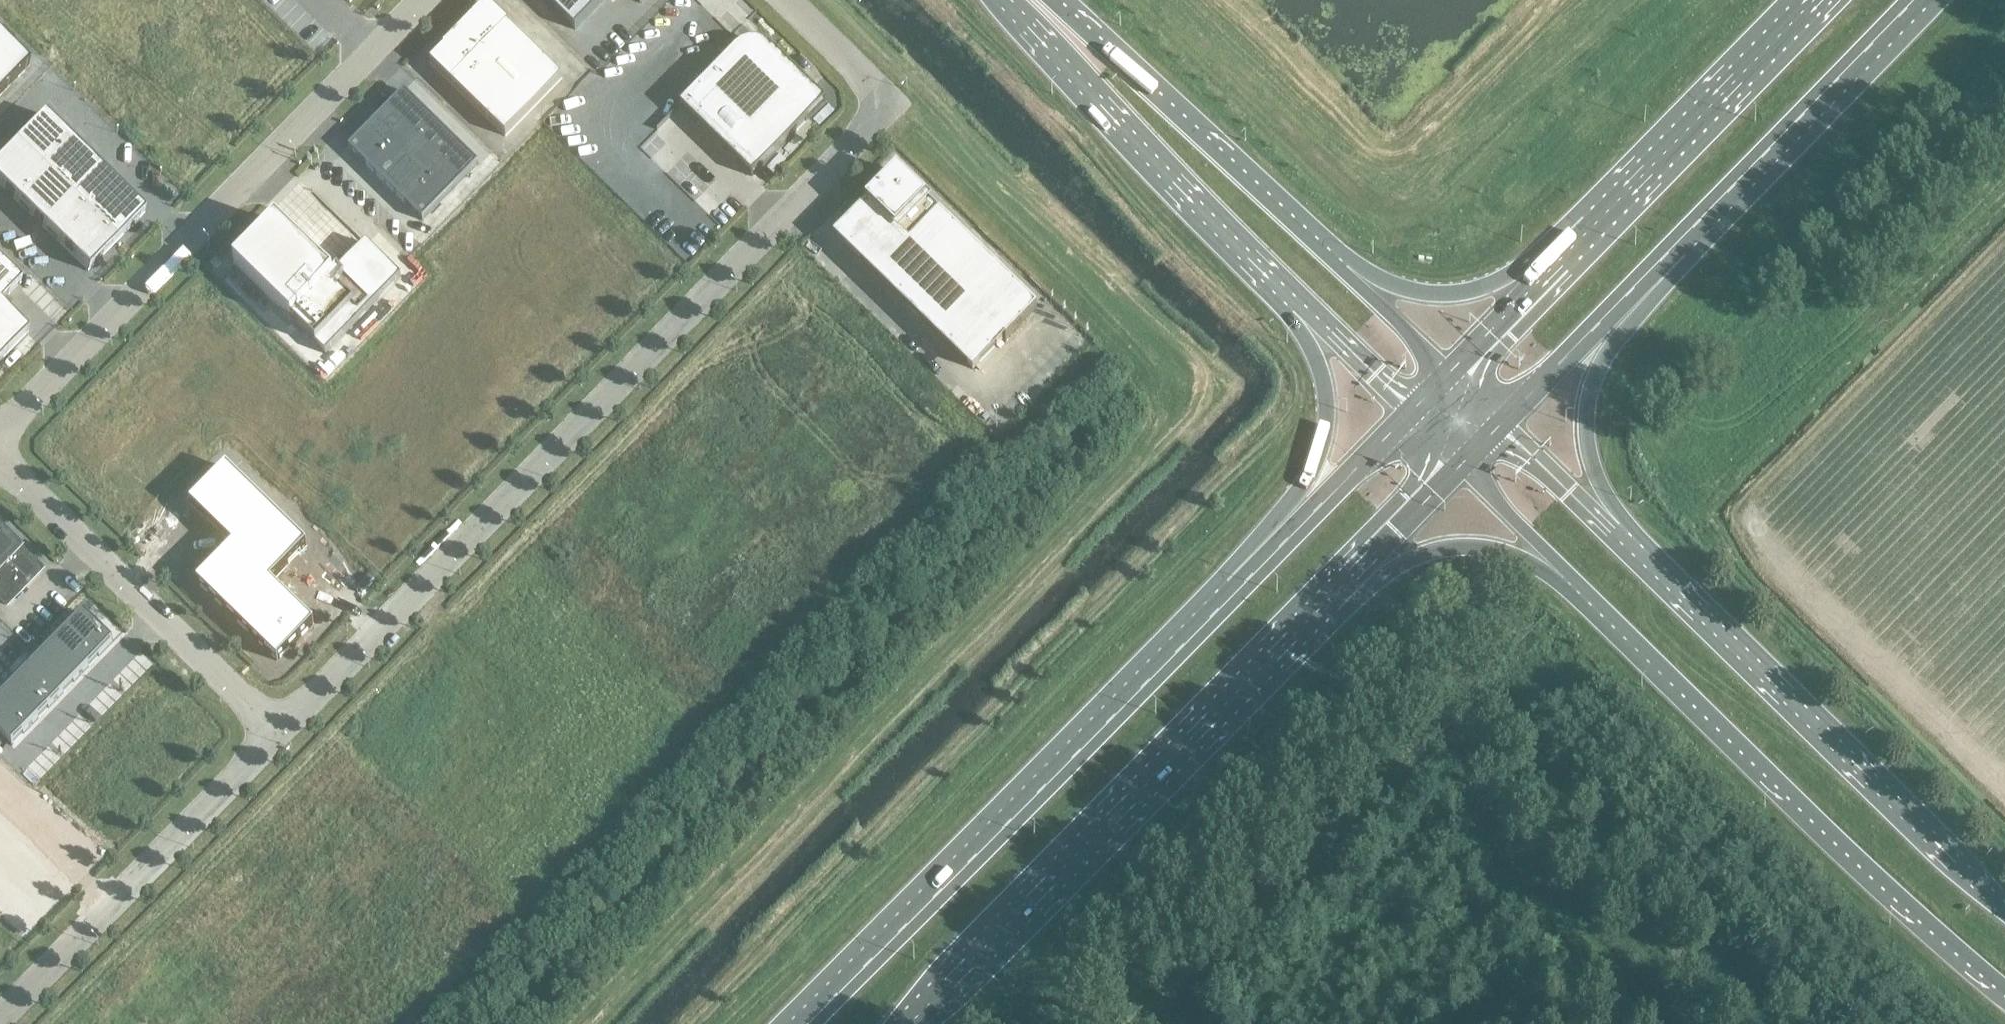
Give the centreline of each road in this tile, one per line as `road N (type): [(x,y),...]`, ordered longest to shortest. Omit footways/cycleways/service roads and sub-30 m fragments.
road 1 (unclassified): [(275,732),(875,127),(881,110),(871,90),(779,0)]
road 2 (trunk): [(1271,556),(810,1023)]
road 3 (track): [(1192,1023),(1397,815),(1421,805),(1456,814),(1663,1023)]
road 4 (unclassified): [(0,436),(431,0)]
road 5 (trunk): [(914,1023),(1326,604)]
road 6 (secondary): [(1593,597),(2004,987)]
road 7 (secondary): [(2004,910),(1636,557)]
road 8 (secondary): [(1003,0),(1183,199),(1289,299)]
road 9 (unclassified): [(0,1017),(275,732)]
road 10 (unclassified): [(0,459),(275,732)]
road 11 (secondary): [(1336,262),(1058,0)]
road 12 (trunk): [(1652,271),(1913,0)]
road 13 (trunk): [(1816,0),(1598,223)]
road 14 (trunk): [(1636,557),(1595,476),(1586,423),(1597,375),(1652,271)]
road 15 (trunk): [(1326,604),(1408,560),(1456,548),(1503,552),(1593,597)]
road 16 (trunk): [(1598,223),(1476,291),(1420,291),(1336,262)]
road 17 (trunk): [(1289,299),(1322,373),(1326,428),(1271,556)]
road 18 (trunk): [(1501,427),(1652,271)]
road 19 (trunk): [(1598,223),(1451,372)]
road 20 (trunk): [(1410,414),(1271,556)]
road 21 (trunk): [(1326,604),(1460,466)]
road 22 (secondary): [(1636,557),(1501,427)]
road 23 (secondary): [(1460,466),(1593,597)]
road 24 (secondary): [(1289,299),(1410,414)]
road 25 (secondary): [(1451,372),(1336,262)]

